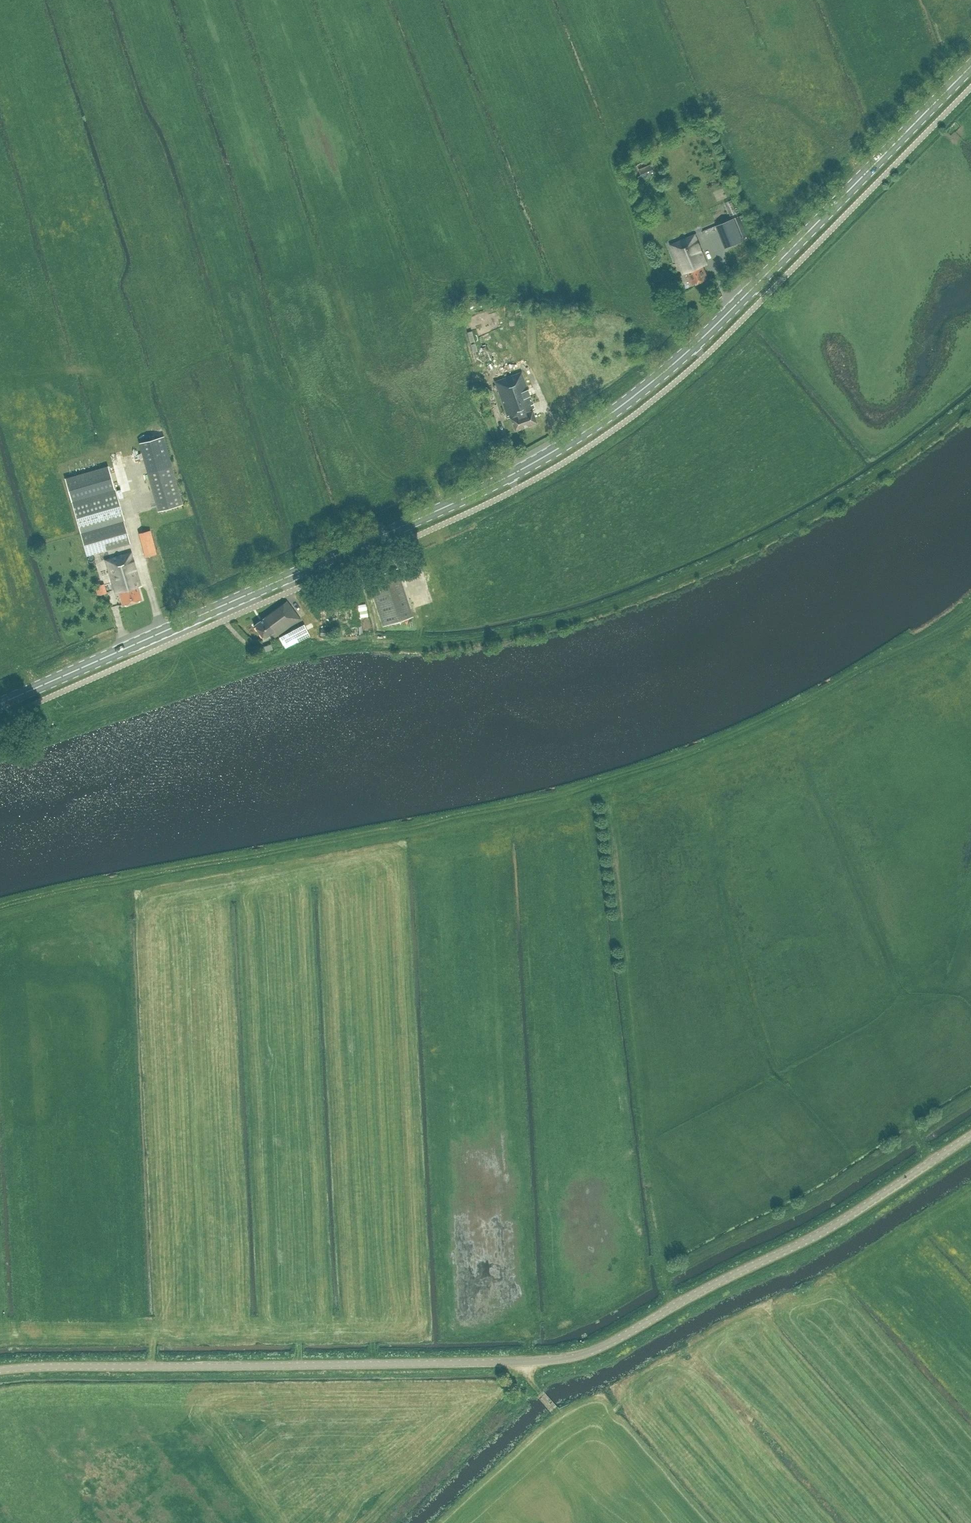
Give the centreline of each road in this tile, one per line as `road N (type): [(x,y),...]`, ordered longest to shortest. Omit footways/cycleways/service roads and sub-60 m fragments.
road 1 (primary): [(0,703),(462,499),(587,429),(712,329),(970,66)]
road 2 (unclassified): [(0,1369),(583,1354),(817,1234),(970,1137)]

